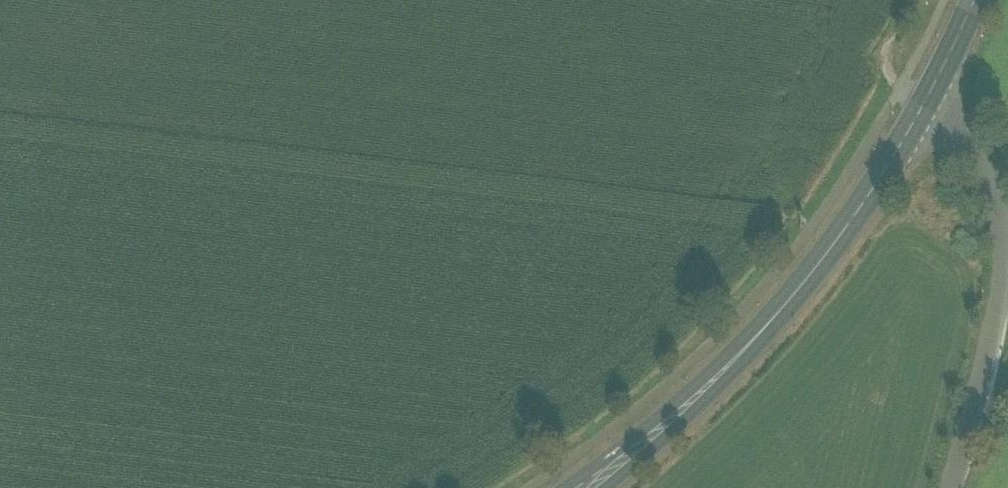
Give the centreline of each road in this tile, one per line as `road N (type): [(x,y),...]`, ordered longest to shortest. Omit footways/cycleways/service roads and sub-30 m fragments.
road 1 (primary): [(583,487),(667,424),(757,336),(837,239),(926,101)]
road 2 (unclassified): [(926,101),(982,172),(1005,246),(1003,287),(952,487)]
road 3 (track): [(912,0),(881,59),(926,101)]

